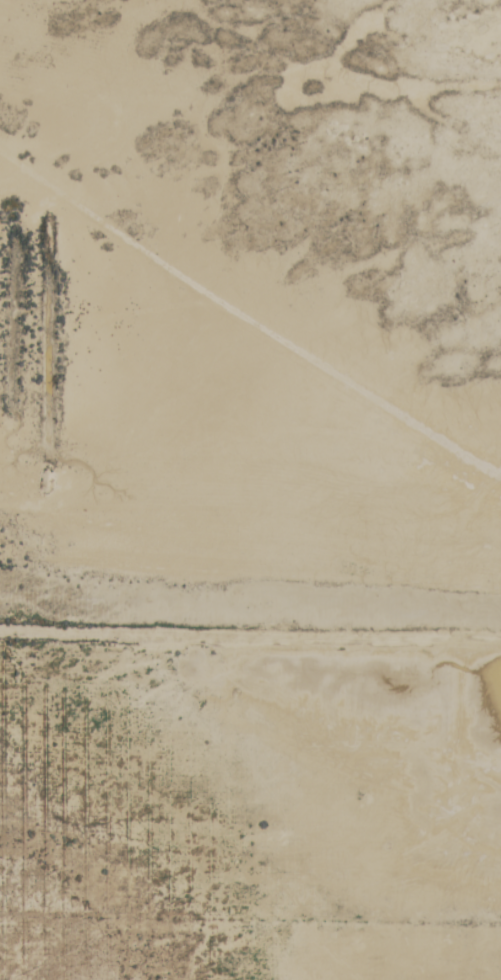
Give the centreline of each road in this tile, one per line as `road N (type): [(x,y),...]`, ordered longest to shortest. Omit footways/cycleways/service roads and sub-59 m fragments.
road 1 (track): [(500,498),(0,179)]
road 2 (track): [(500,645),(0,631)]

